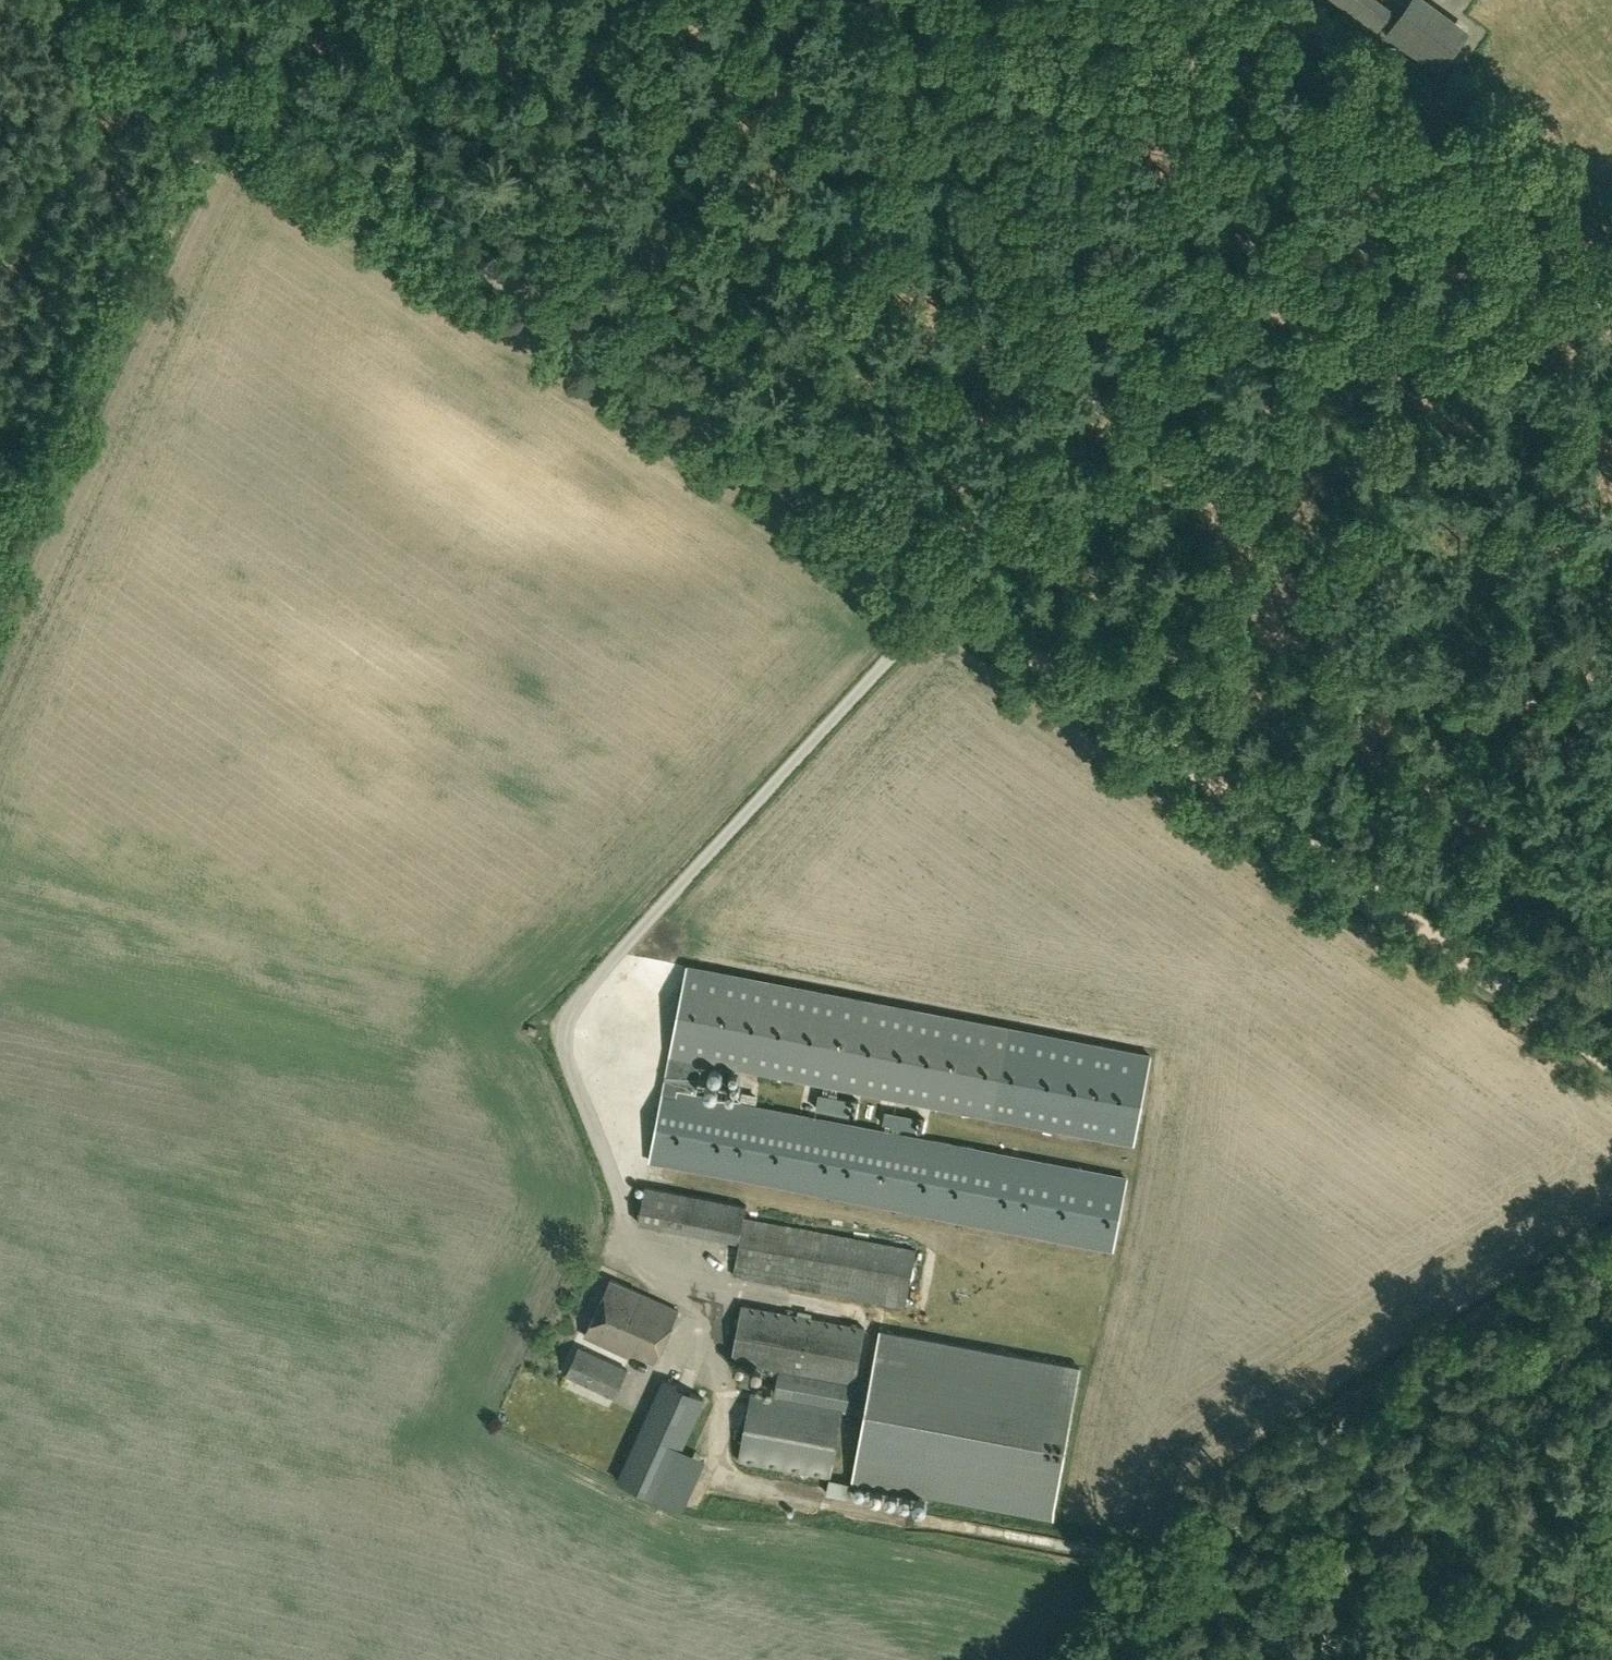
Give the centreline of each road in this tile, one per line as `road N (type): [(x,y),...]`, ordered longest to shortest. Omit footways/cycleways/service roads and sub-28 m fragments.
road 1 (unclassified): [(942,598),(86,0)]
road 2 (track): [(1611,1067),(942,598)]

